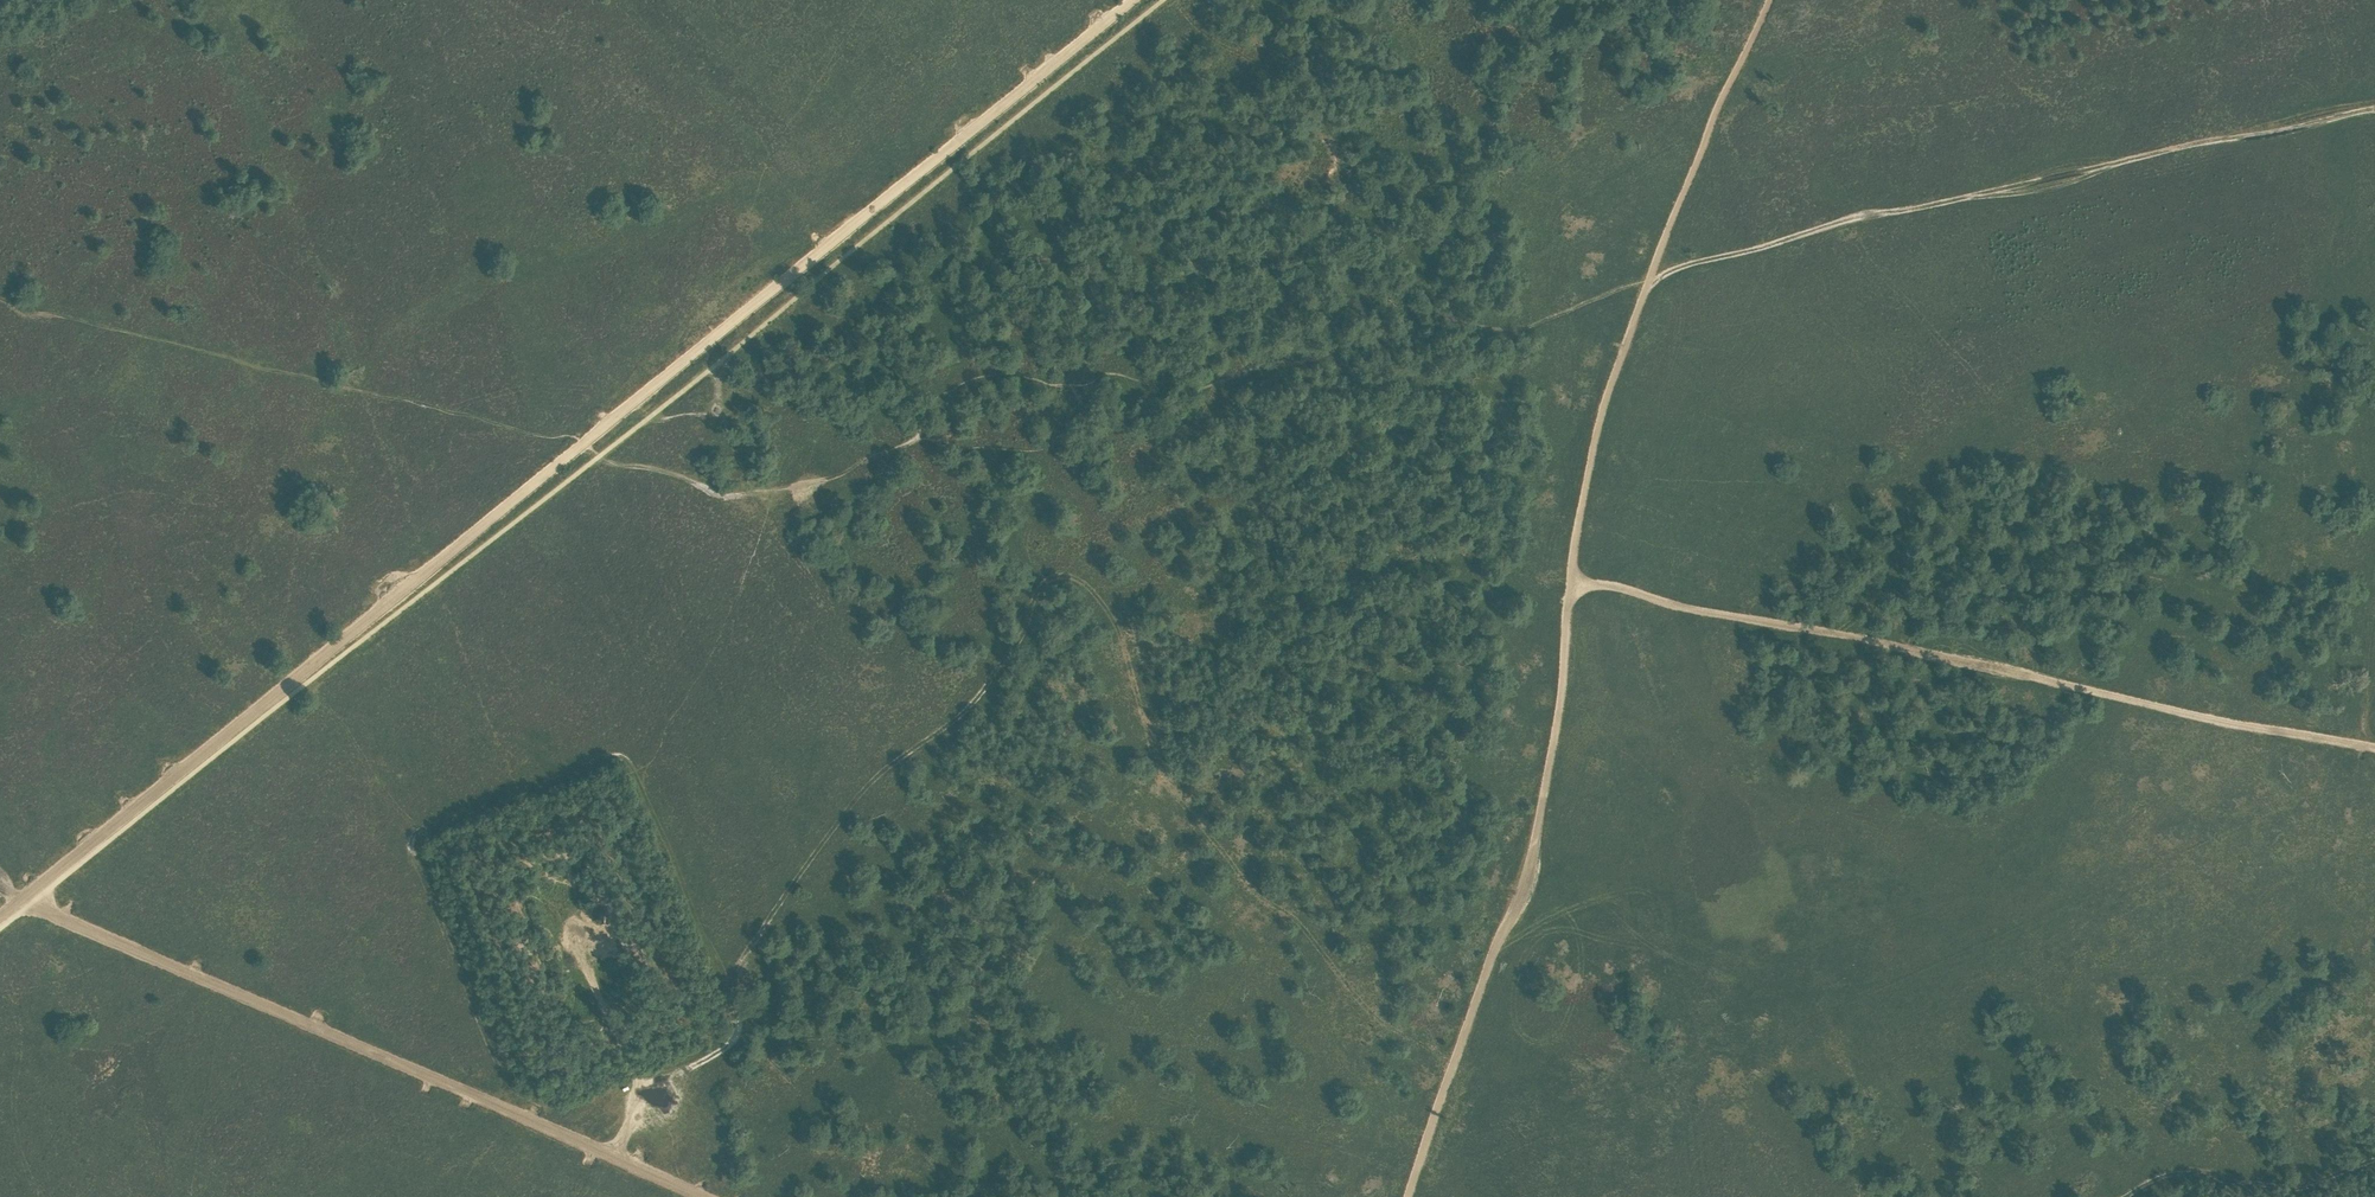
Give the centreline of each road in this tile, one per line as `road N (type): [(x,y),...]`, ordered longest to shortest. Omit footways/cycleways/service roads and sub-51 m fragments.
road 1 (track): [(1650,280),(1598,421),(1539,814),(1408,1196)]
road 2 (track): [(635,1105),(731,1031),(623,758),(409,837),(511,1112)]
road 3 (track): [(1572,583),(1614,586),(1688,608),(2374,749)]
road 4 (track): [(0,894),(704,1196)]
road 5 (track): [(0,914),(585,442)]
road 6 (track): [(2374,108),(1859,217),(1650,280)]
road 7 (track): [(585,442),(1129,0)]
road 8 (track): [(1092,568),(875,769),(709,976)]
road 9 (track): [(1770,0),(1650,280)]
road 10 (track): [(2124,1196),(2185,1174),(2304,1187),(2374,1160)]
road 11 (track): [(613,1157),(638,1087),(594,978)]
road 12 (track): [(2374,593),(2364,747)]

